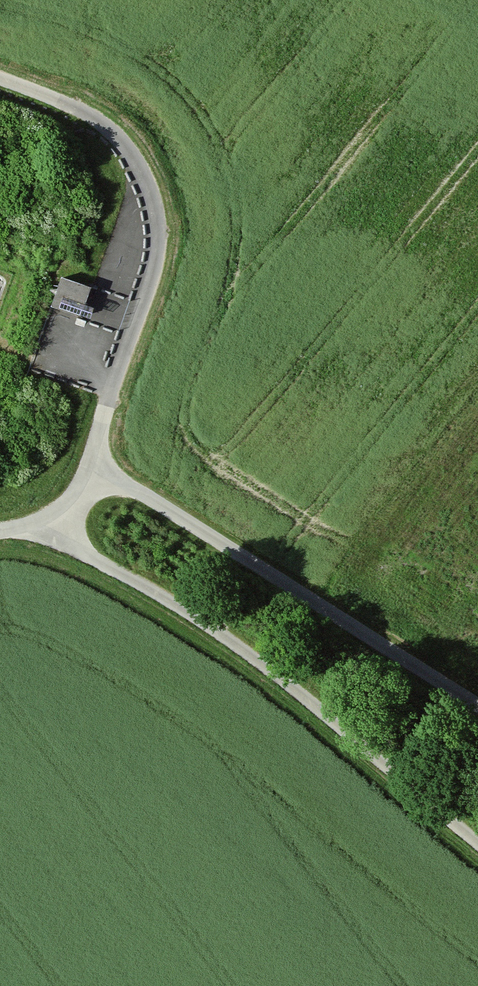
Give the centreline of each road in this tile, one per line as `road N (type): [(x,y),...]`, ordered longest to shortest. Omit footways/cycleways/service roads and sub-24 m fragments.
road 1 (track): [(0,78),(77,109),(119,139),(150,192),(158,233),(150,284),(81,478),(49,515),(0,530)]
road 2 (track): [(25,525),(228,639),(477,843)]
road 3 (motorway): [(0,312),(266,409),(477,501)]
road 4 (motorway): [(477,429),(289,345),(0,246)]
road 5 (track): [(88,463),(477,706)]

